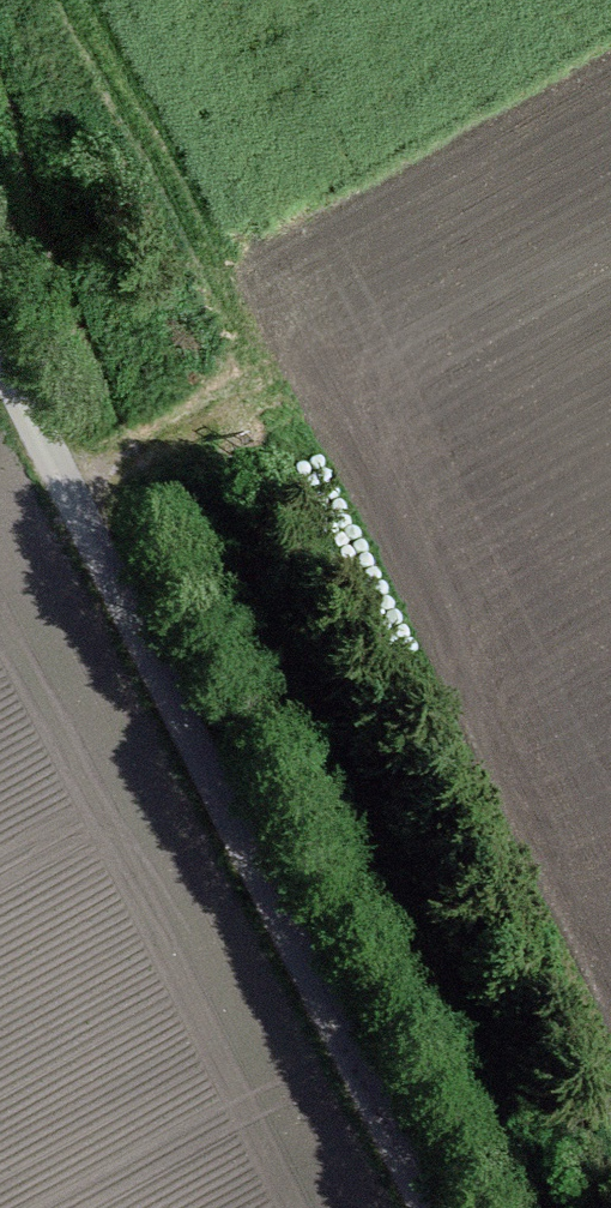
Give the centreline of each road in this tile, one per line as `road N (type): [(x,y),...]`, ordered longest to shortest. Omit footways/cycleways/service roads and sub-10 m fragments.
road 1 (track): [(66,0),(265,409),(610,1079)]
road 2 (unclassified): [(0,385),(415,1207)]
road 3 (track): [(265,409),(55,495)]

